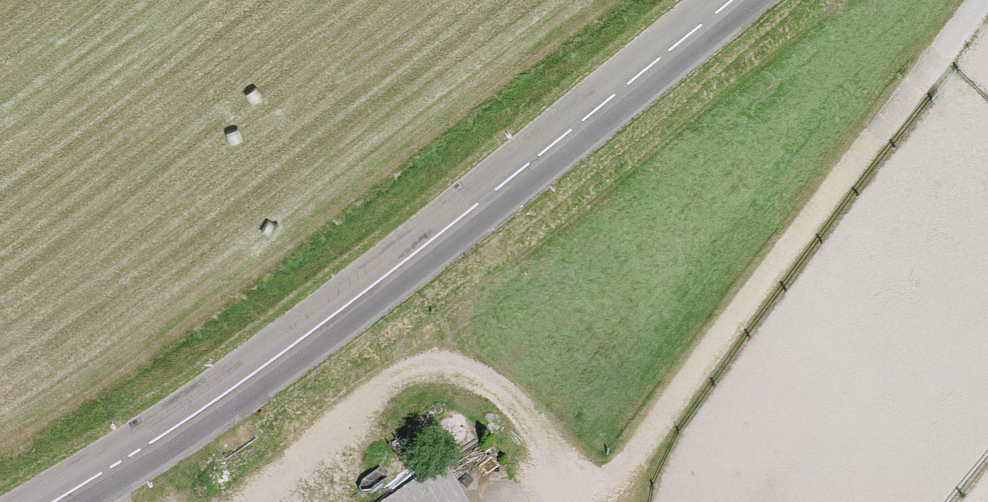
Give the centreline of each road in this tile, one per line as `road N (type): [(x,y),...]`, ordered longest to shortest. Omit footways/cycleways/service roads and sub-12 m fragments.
road 1 (tertiary): [(749,0),(385,290),(47,501)]
road 2 (track): [(987,33),(620,501)]
road 3 (track): [(596,501),(520,401),(463,370),(404,384),(244,501)]

